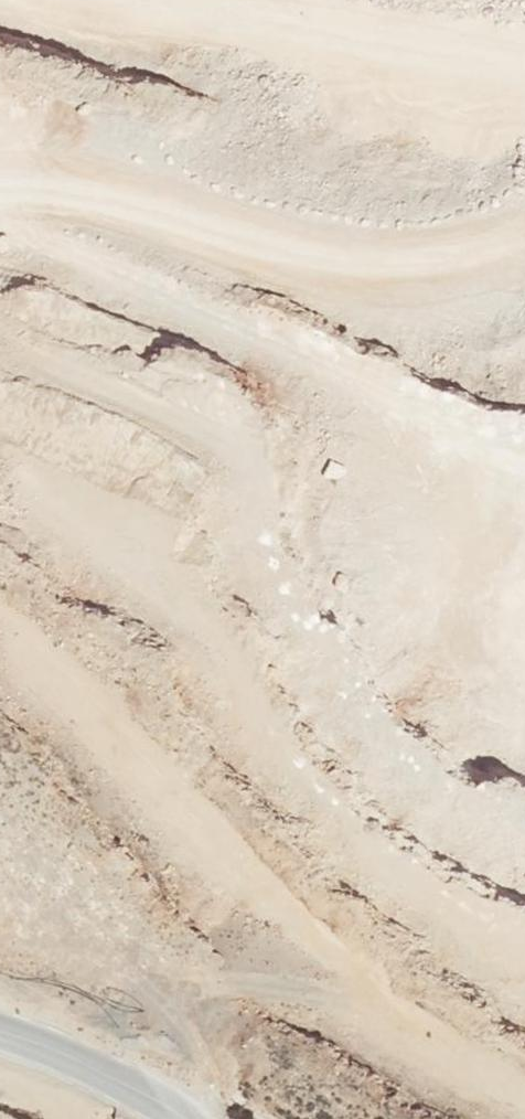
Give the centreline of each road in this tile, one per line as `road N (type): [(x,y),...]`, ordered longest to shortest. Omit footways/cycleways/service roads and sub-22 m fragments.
road 1 (track): [(0,633),(74,688),(359,1010),(524,1115)]
road 2 (track): [(0,477),(177,607),(410,878),(524,953)]
road 3 (track): [(0,212),(29,229),(180,374),(524,600)]
road 4 (track): [(52,0),(458,137),(524,151)]

